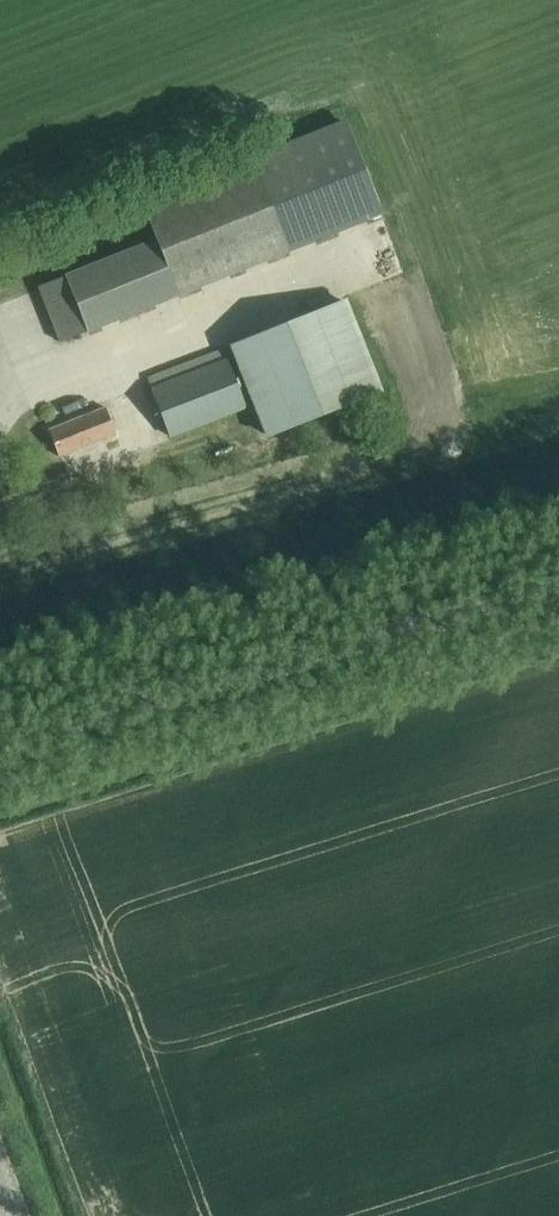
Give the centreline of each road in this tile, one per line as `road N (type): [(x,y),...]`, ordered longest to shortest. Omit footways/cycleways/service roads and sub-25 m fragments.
road 1 (unclassified): [(0,741),(558,588)]

